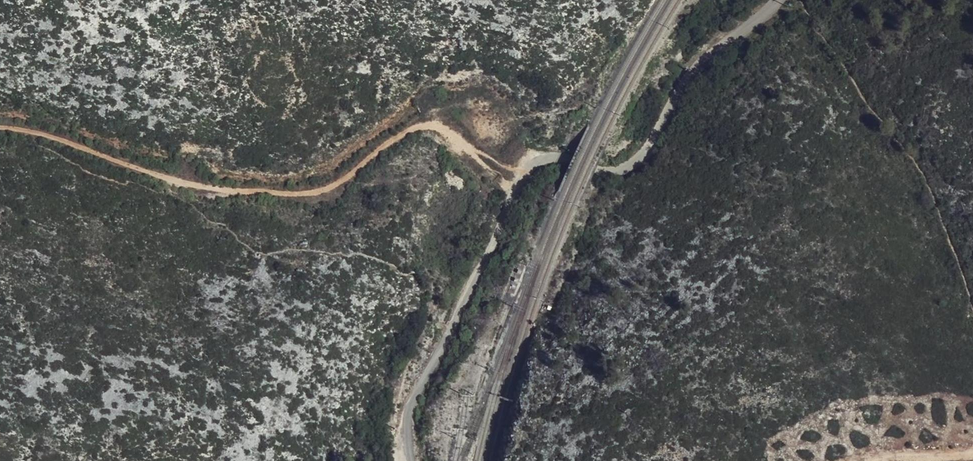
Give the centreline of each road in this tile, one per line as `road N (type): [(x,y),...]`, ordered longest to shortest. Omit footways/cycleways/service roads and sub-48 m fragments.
road 1 (unclassified): [(776,0),(692,73),(631,167),(603,170),(541,158),(519,179),(412,402),(412,460)]
road 2 (track): [(541,158),(479,115),(436,98),(393,124),(342,188),(287,196),(139,168),(32,129),(0,127)]

